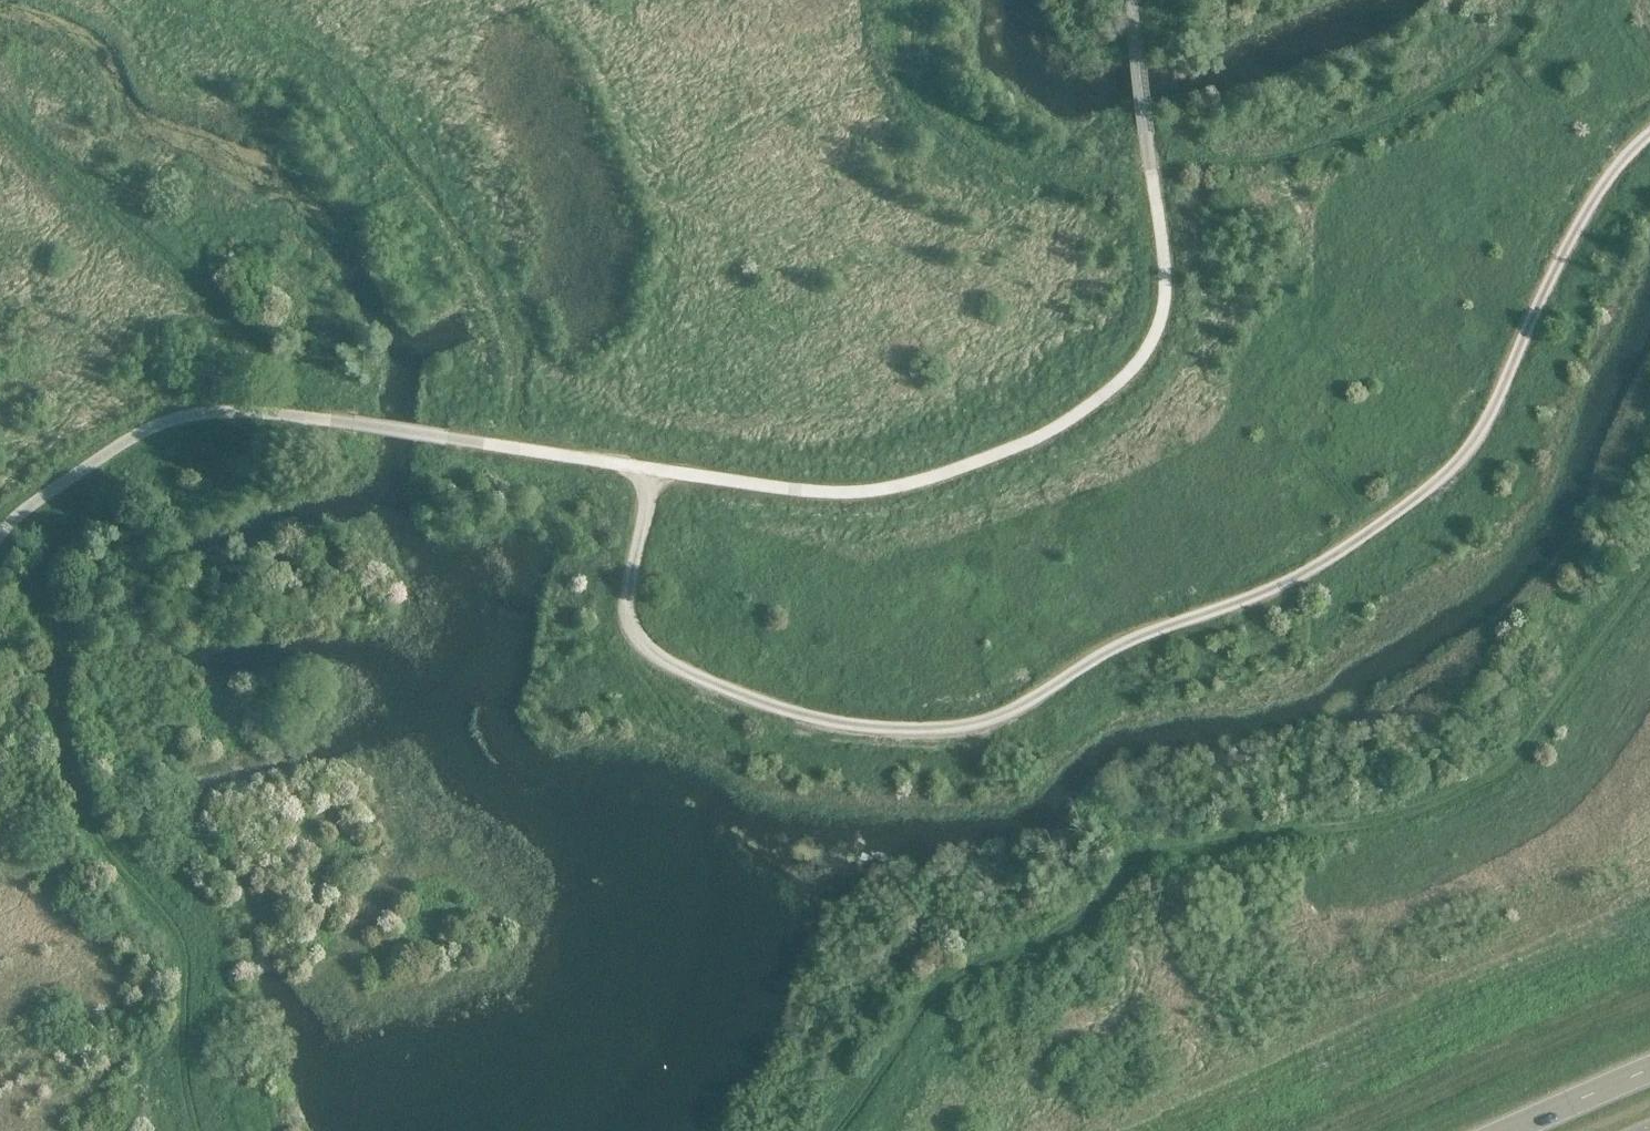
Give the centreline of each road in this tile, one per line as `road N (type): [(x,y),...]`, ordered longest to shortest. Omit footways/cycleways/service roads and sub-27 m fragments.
road 1 (tertiary): [(1521,1130),(1649,1077)]

